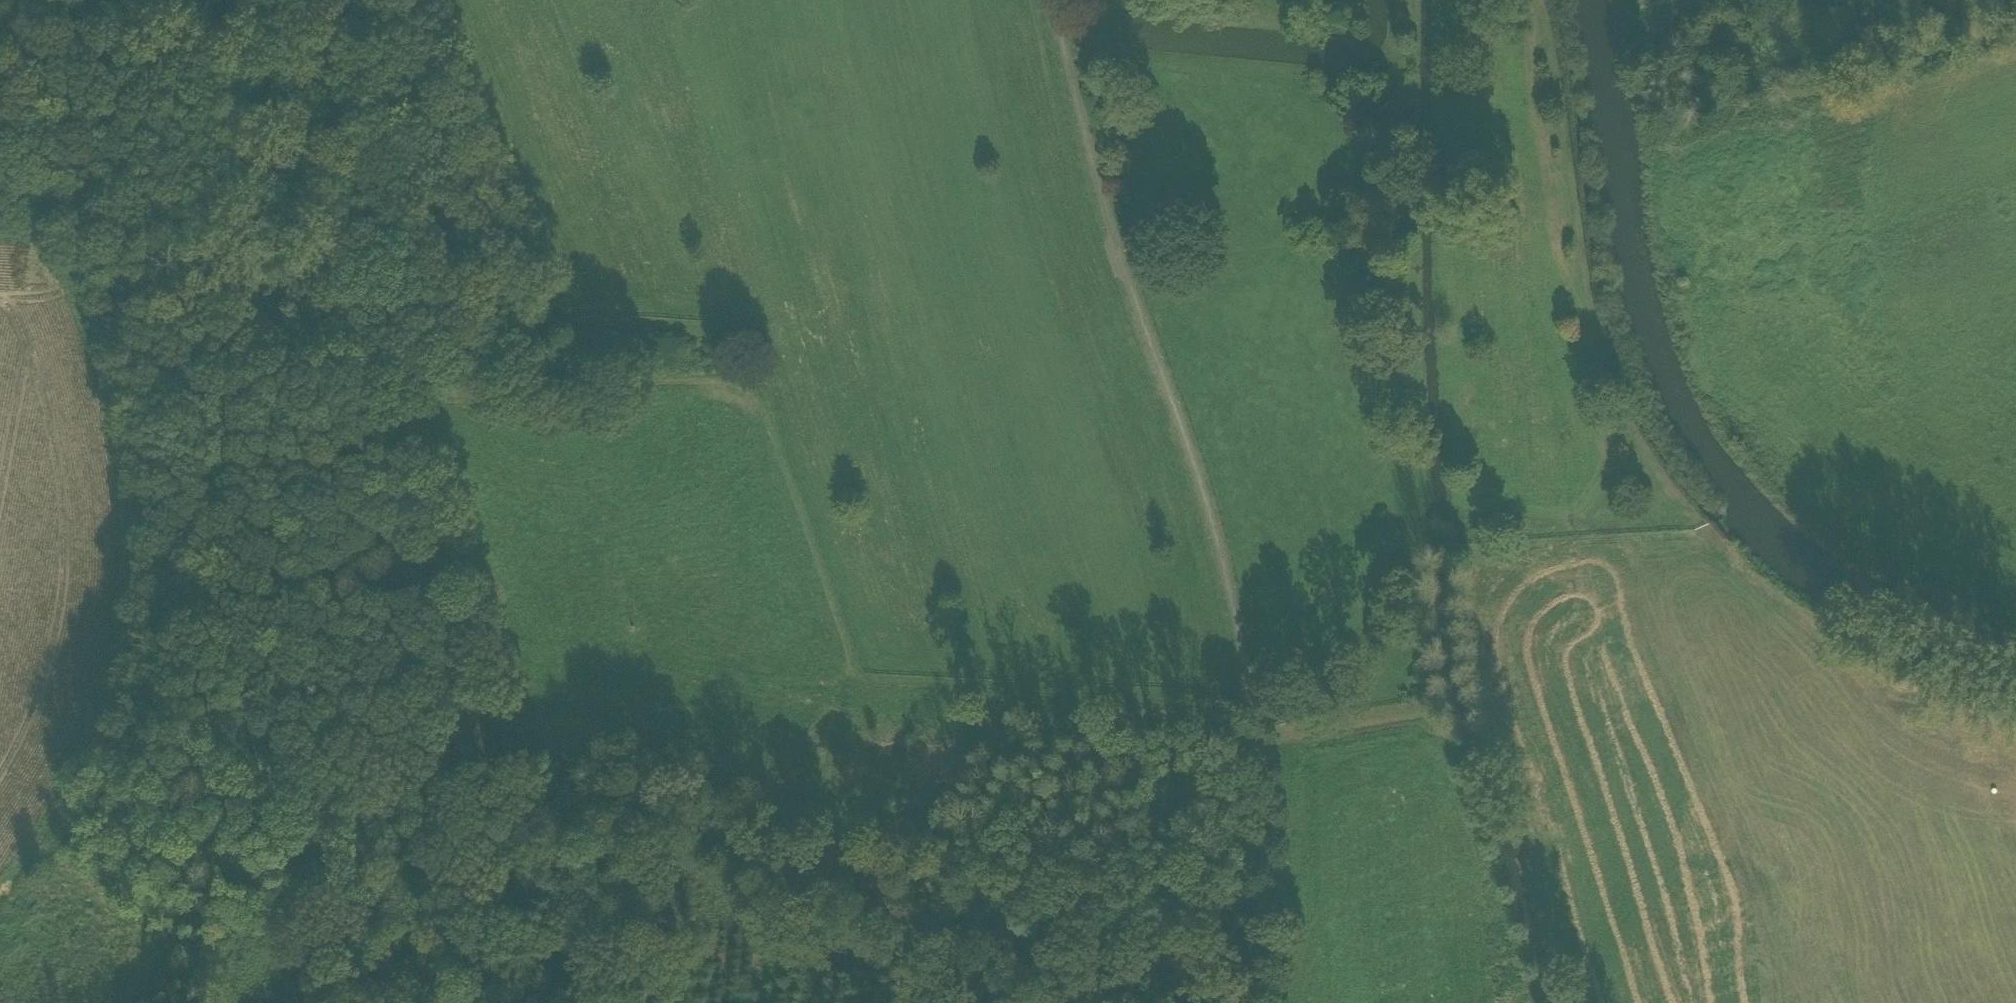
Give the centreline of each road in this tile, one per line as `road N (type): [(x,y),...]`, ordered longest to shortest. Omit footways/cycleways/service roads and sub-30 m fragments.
road 1 (track): [(0,889),(100,714),(129,558),(129,495),(79,307),(50,241),(0,238)]

